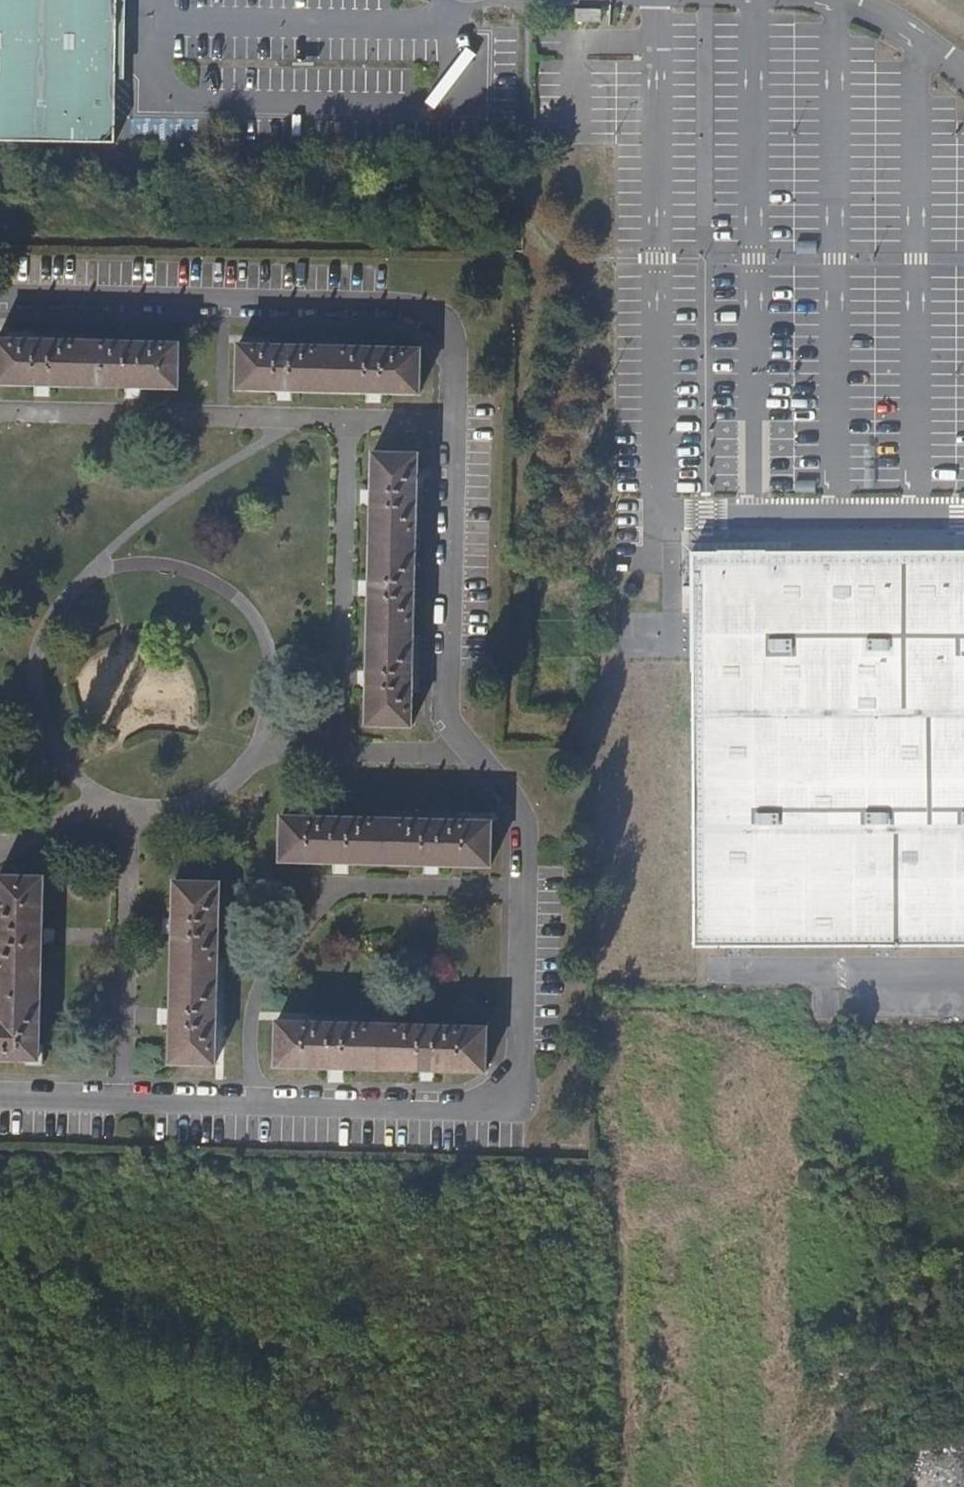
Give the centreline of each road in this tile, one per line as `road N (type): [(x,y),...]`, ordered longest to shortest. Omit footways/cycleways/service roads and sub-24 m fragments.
road 1 (residential): [(0,296),(431,312),(451,336),(444,724),(521,821),(517,1108),(0,1102)]

